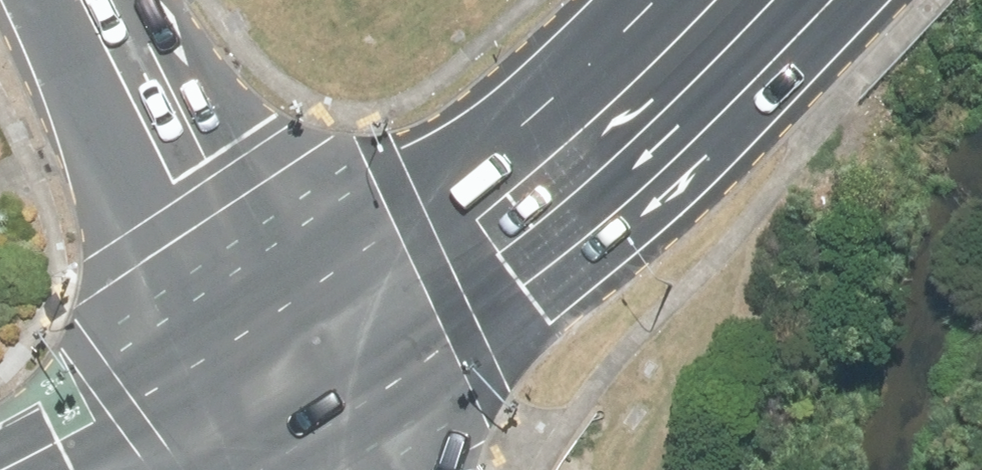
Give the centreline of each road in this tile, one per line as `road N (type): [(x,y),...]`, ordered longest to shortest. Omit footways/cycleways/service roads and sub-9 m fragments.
road 1 (primary): [(853,0),(598,231),(289,459)]
road 2 (primary): [(232,345),(661,0)]
road 3 (secondary): [(232,345),(71,0)]
road 4 (primary): [(0,448),(232,345)]
road 5 (secondary): [(289,459),(232,345)]

